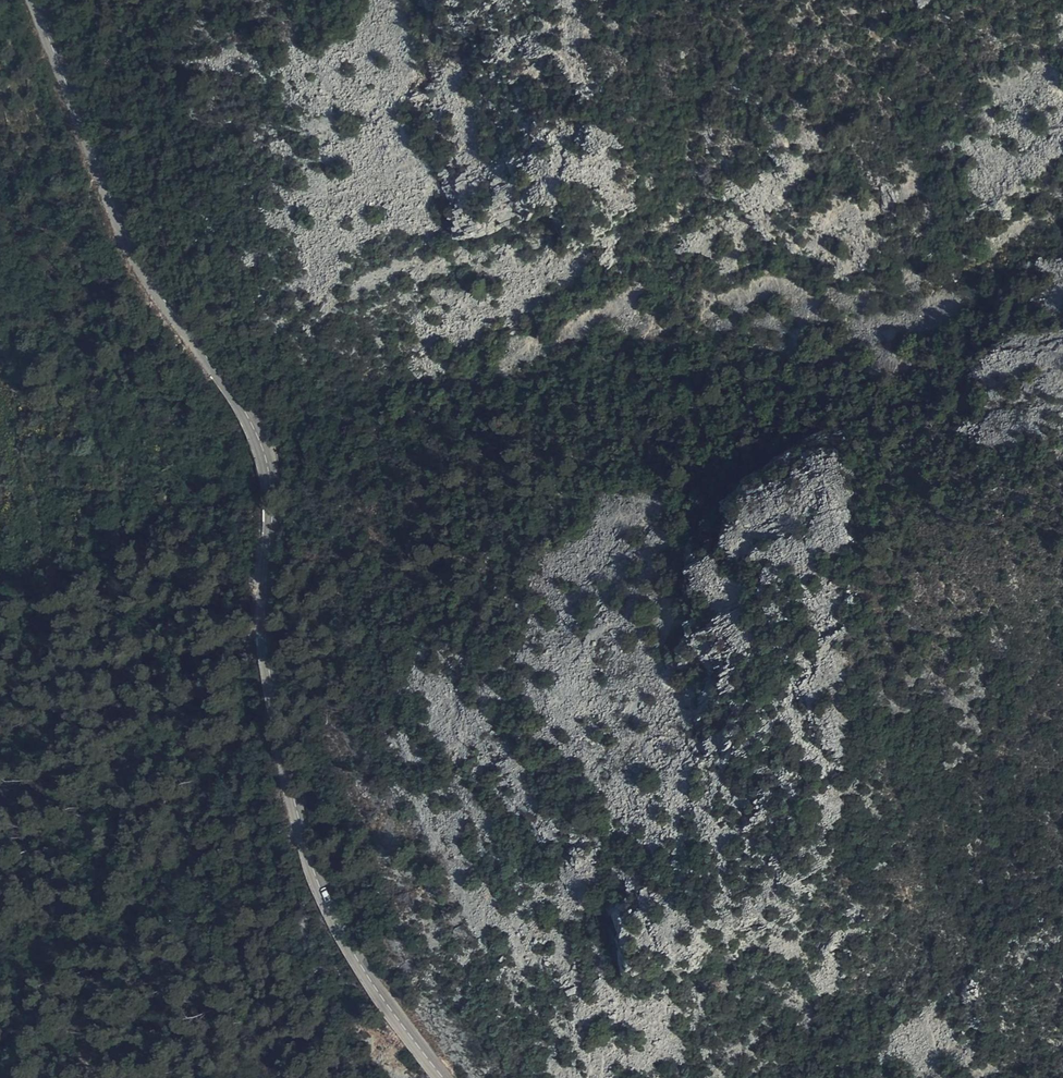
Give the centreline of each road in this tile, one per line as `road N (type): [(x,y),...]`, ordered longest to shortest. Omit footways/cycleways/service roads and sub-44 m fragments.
road 1 (tertiary): [(36,0),(133,243),(254,423),(270,464),(272,655),(298,803),(352,943),(448,1077)]

